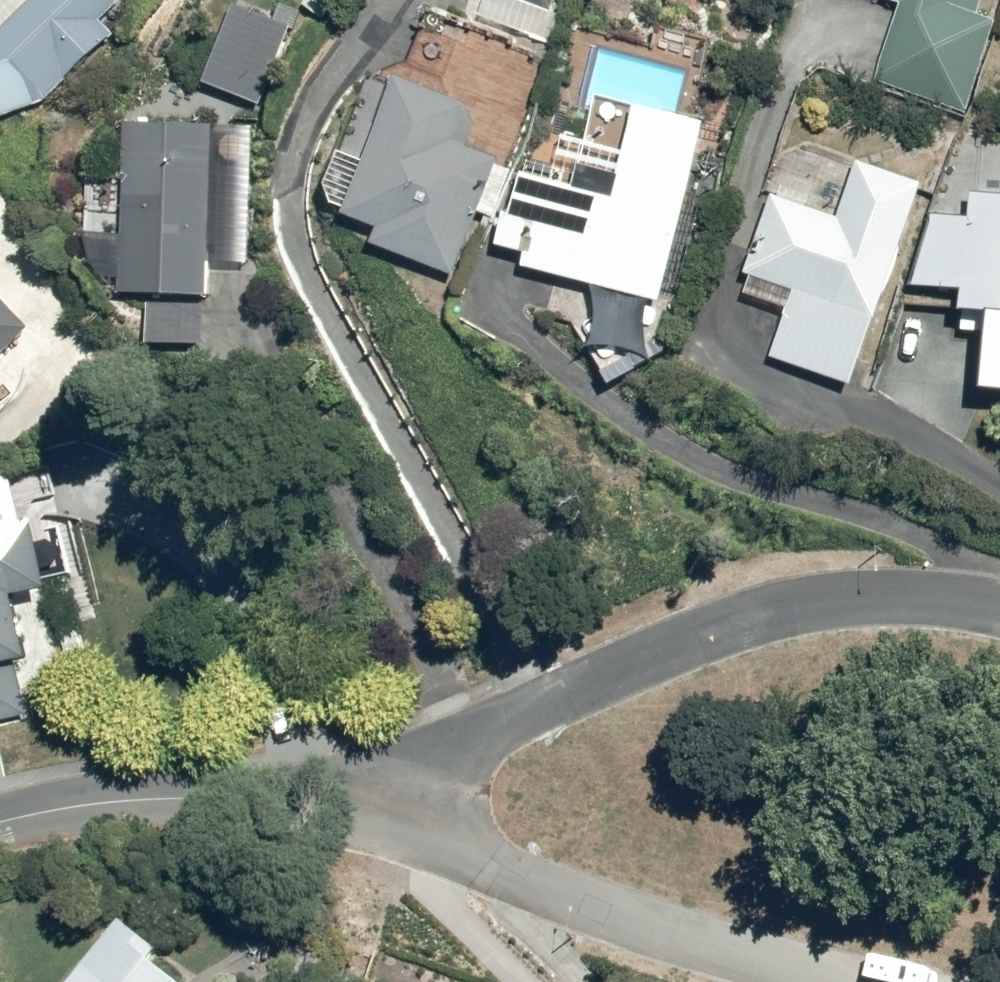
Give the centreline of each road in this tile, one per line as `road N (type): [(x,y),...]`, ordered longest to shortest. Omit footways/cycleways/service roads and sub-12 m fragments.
road 1 (residential): [(347,804),(693,637),(784,607),(891,600),(999,608)]
road 2 (residential): [(843,981),(593,908),(468,862)]
road 3 (residential): [(0,824),(107,805),(213,798),(347,804)]
road 4 (residential): [(468,862),(347,804)]

